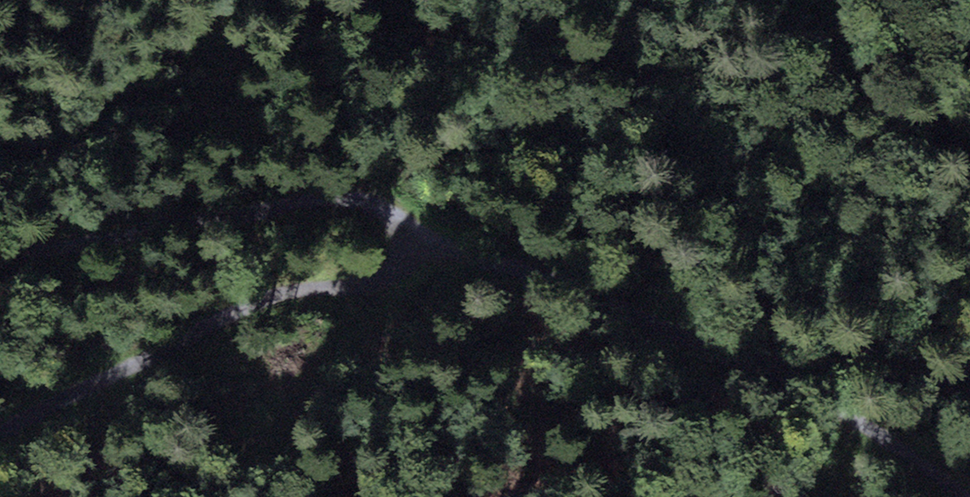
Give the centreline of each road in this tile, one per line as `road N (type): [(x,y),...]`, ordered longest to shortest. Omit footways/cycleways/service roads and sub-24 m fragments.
road 1 (track): [(749,357),(518,268),(408,244),(401,221),(379,202),(335,198),(0,254)]
road 2 (track): [(0,432),(253,301),(371,278),(399,262),(408,244)]
road 3 (track): [(966,496),(848,410),(749,357)]
road 4 (track): [(749,357),(881,379),(969,370)]

